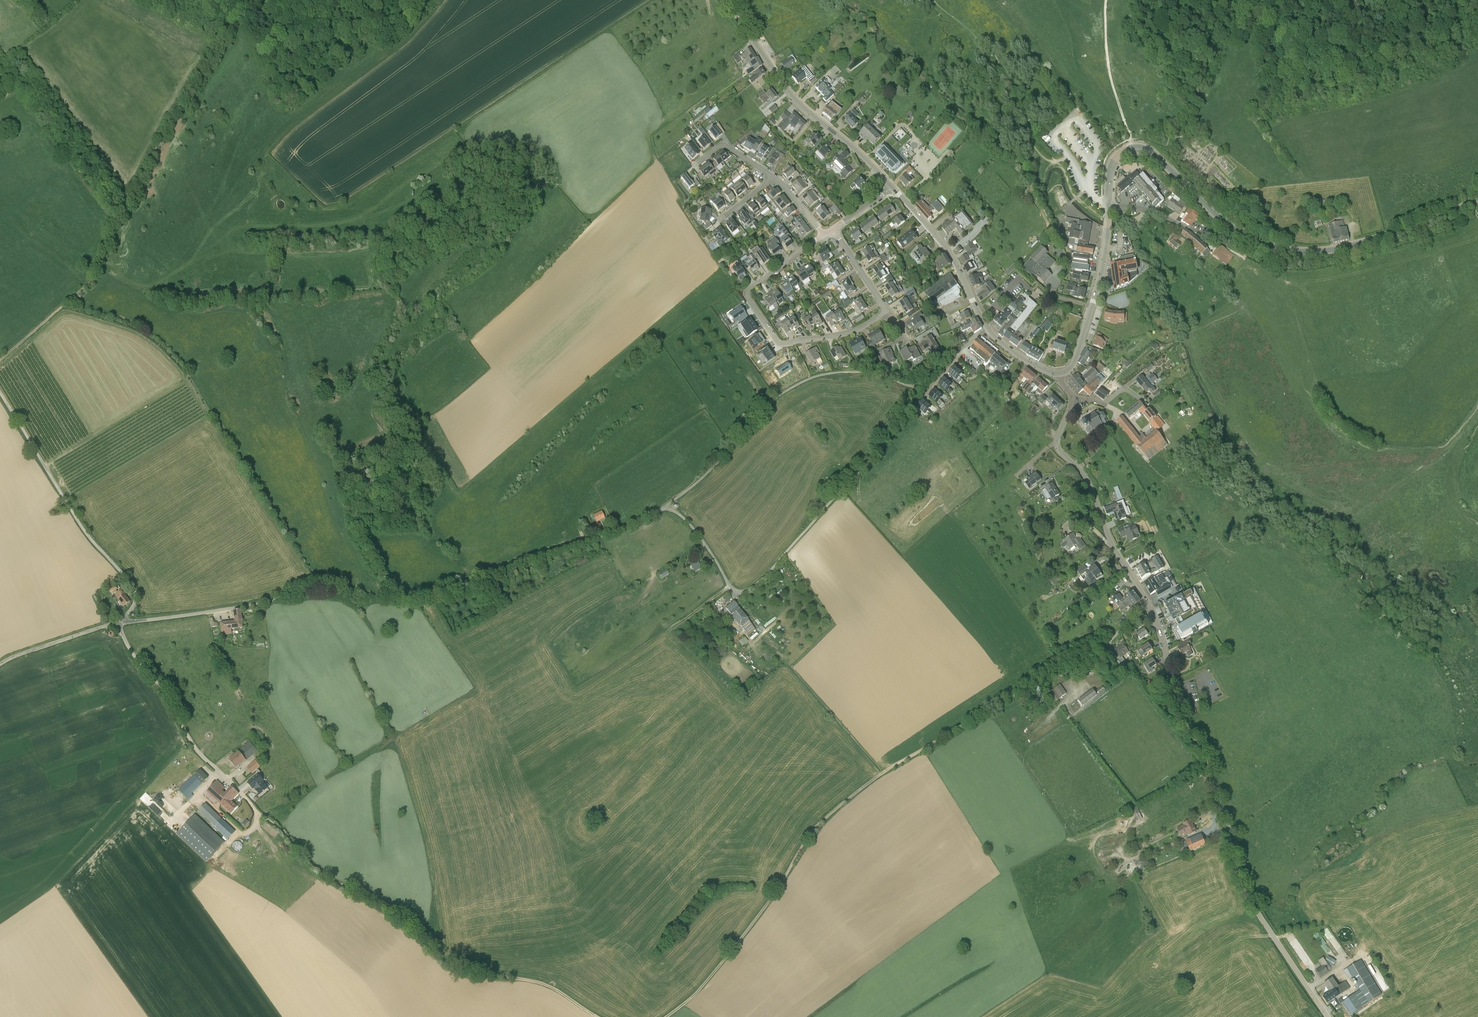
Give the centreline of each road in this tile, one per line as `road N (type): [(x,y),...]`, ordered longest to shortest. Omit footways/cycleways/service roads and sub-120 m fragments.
road 1 (unclassified): [(121,622),(319,589),(429,595),(664,508)]
road 2 (tertiary): [(1108,206),(1113,164),(1137,147),(1237,231),(1294,251),(1411,229),(1477,198)]
road 3 (track): [(598,1016),(546,985),(447,963),(411,923),(322,873),(244,796)]
road 4 (unclassified): [(664,508),(692,527),(738,595),(768,573),(863,469),(917,388)]
road 5 (unclassified): [(1327,1016),(1242,888),(1221,803),(1170,685)]
road 6 (track): [(61,306),(97,274),(163,134),(245,0)]
road 7 (track): [(666,1016),(730,953),(816,826),(883,773)]
road 8 (unclassified): [(917,388),(861,372),(802,382),(664,508)]
road 9 (unclassified): [(121,622),(133,604),(132,588),(85,532),(0,392)]
road 10 (tertiary): [(891,187),(795,99),(725,0)]
road 11 (track): [(883,773),(1086,656)]
road 12 (residential): [(1148,604),(1089,483),(1058,448),(1068,412)]
road 13 (unclassified): [(244,796),(197,751),(121,622)]
road 14 (residential): [(752,286),(747,297),(781,342),(849,334),(888,312)]
road 15 (tertiary): [(1059,373),(1073,364),(1098,286),(1108,206)]
road 16 (tertiary): [(988,328),(949,253),(891,187)]
road 17 (unclassified): [(1108,206),(1153,212),(1244,257)]
road 18 (track): [(1130,135),(1109,68),(1106,0)]
road 19 (unclassified): [(0,664),(121,622)]

